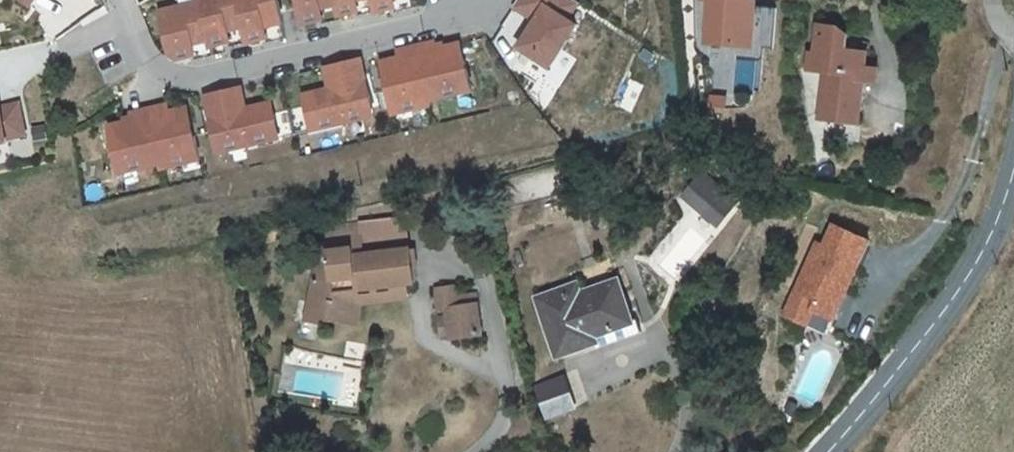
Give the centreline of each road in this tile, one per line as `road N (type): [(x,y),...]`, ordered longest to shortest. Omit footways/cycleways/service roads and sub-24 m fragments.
road 1 (residential): [(120,0),(141,48),(172,75),(207,78),(450,20),(470,0)]
road 2 (secondary): [(1013,138),(975,263),(823,451)]
road 3 (residential): [(499,368),(502,351),(480,266),(463,258),(426,265),(421,301),(428,333),(442,350),(479,366)]

